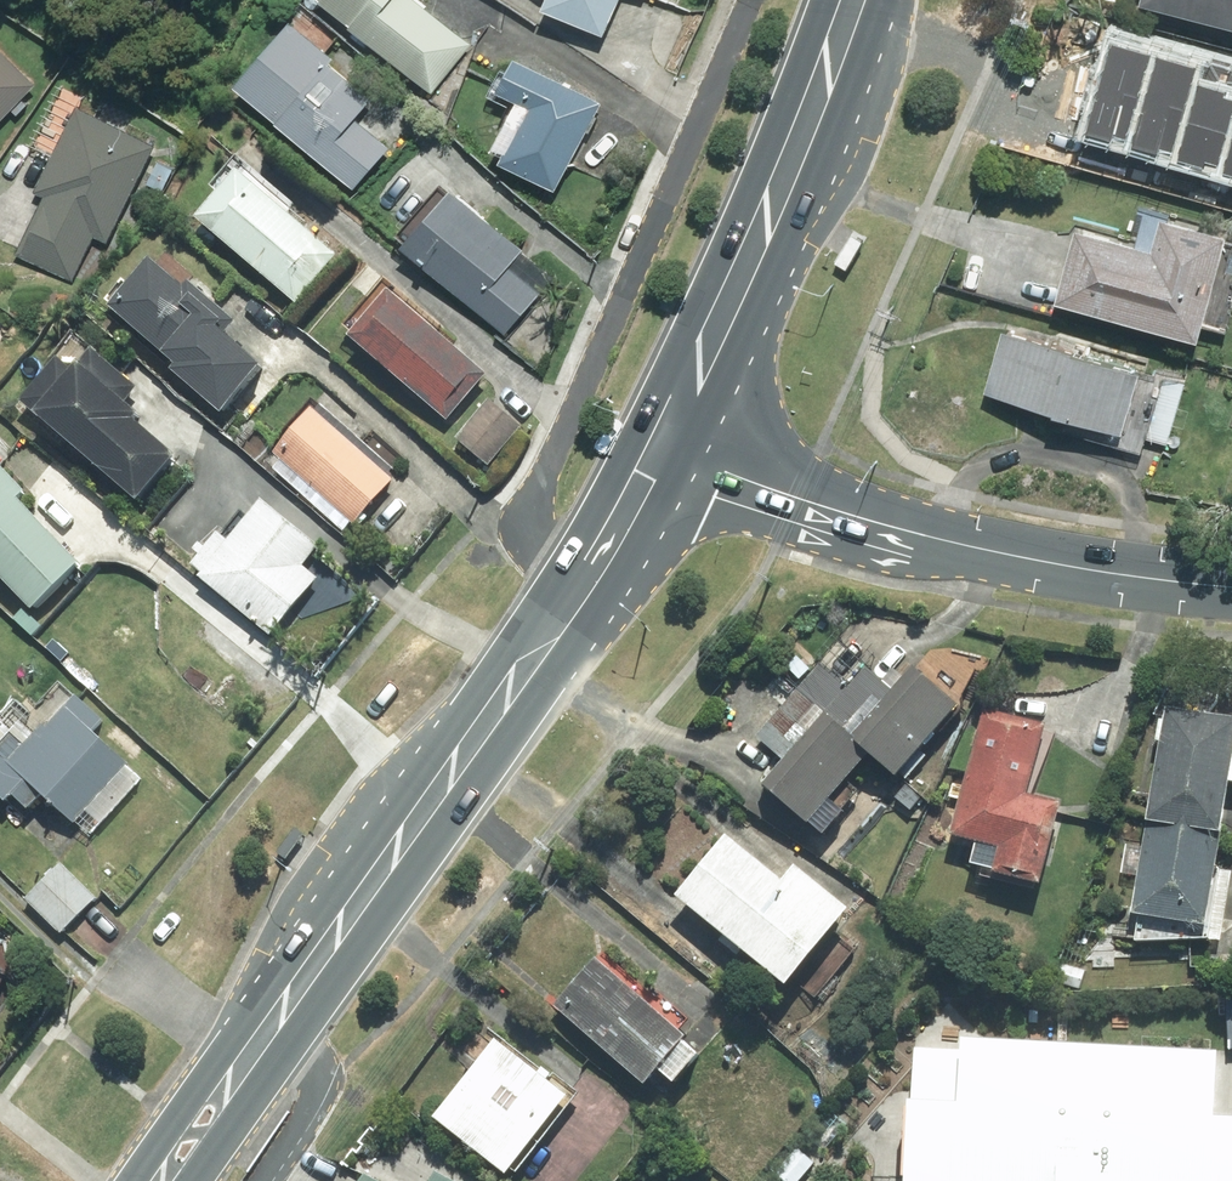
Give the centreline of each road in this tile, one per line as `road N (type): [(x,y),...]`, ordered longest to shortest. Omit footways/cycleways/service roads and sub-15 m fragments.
road 1 (primary): [(162,1180),(581,586),(661,451)]
road 2 (tertiary): [(1231,596),(961,548),(661,451)]
road 3 (primary): [(661,451),(854,0)]

